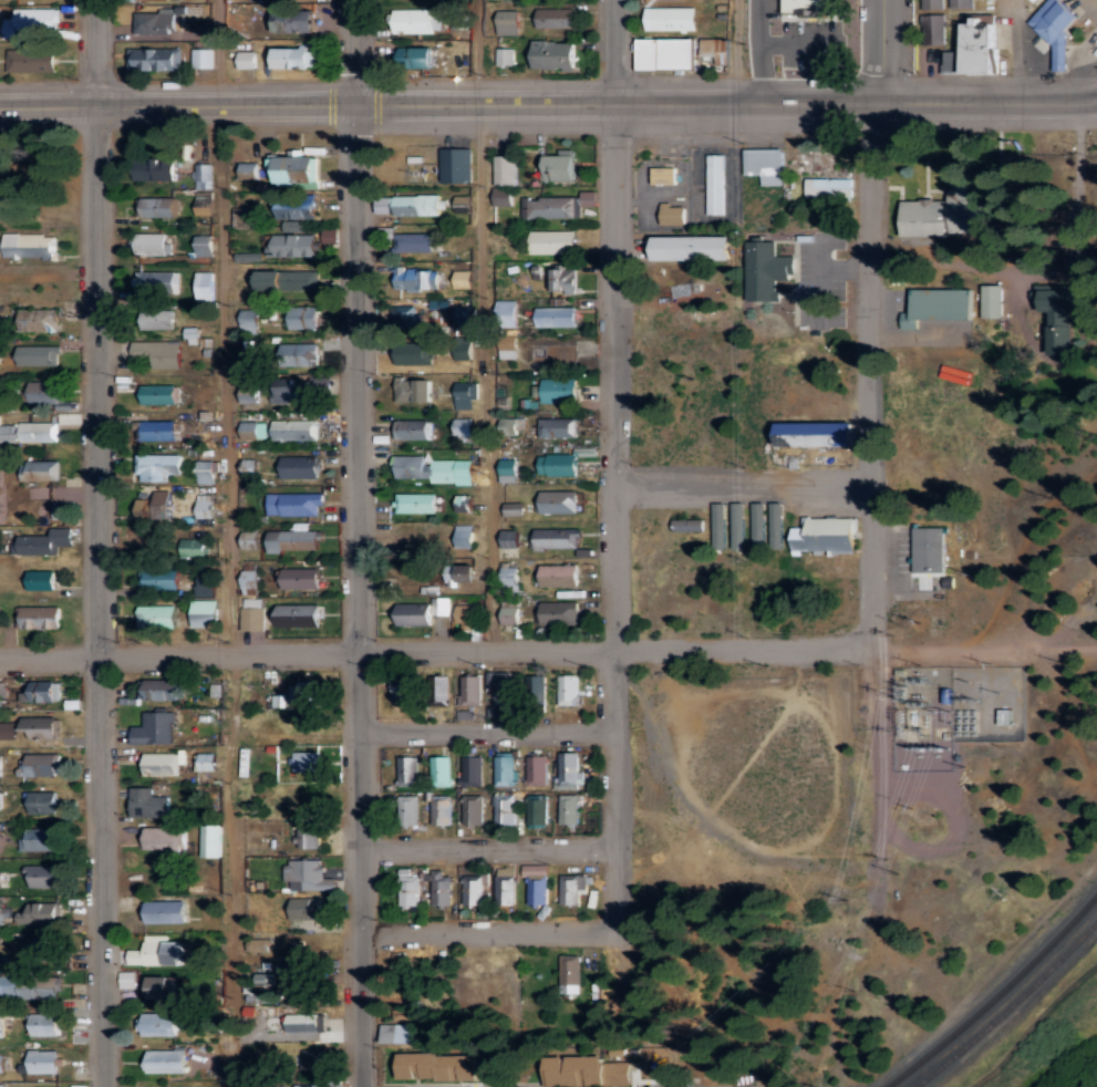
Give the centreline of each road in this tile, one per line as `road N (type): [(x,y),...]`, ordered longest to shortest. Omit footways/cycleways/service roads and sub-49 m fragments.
road 1 (residential): [(364,928),(565,929),(598,921),(612,901),(610,0)]
road 2 (secondary): [(1096,97),(0,104)]
road 3 (residential): [(102,1086),(96,0)]
road 4 (residential): [(0,654),(167,645),(1024,646)]
road 5 (residential): [(361,1086),(354,100)]
road 6 (residential): [(214,102),(234,605),(231,1086)]
road 7 (residential): [(879,649),(871,484),(881,0)]
road 8 (residential): [(484,0),(499,649)]
road 9 (residential): [(615,486),(871,484)]
road 10 (residential): [(614,729),(361,734)]
road 11 (residential): [(615,843),(362,840)]
road 12 (residential): [(879,649),(886,769)]

